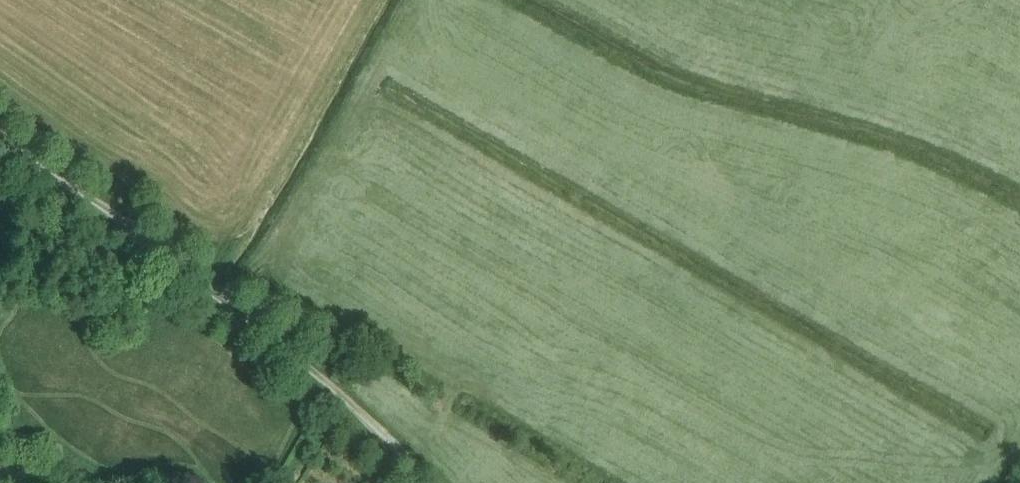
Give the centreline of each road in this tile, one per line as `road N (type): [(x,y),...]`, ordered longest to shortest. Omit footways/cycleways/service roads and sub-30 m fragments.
road 1 (track): [(0,139),(239,307),(430,482)]

